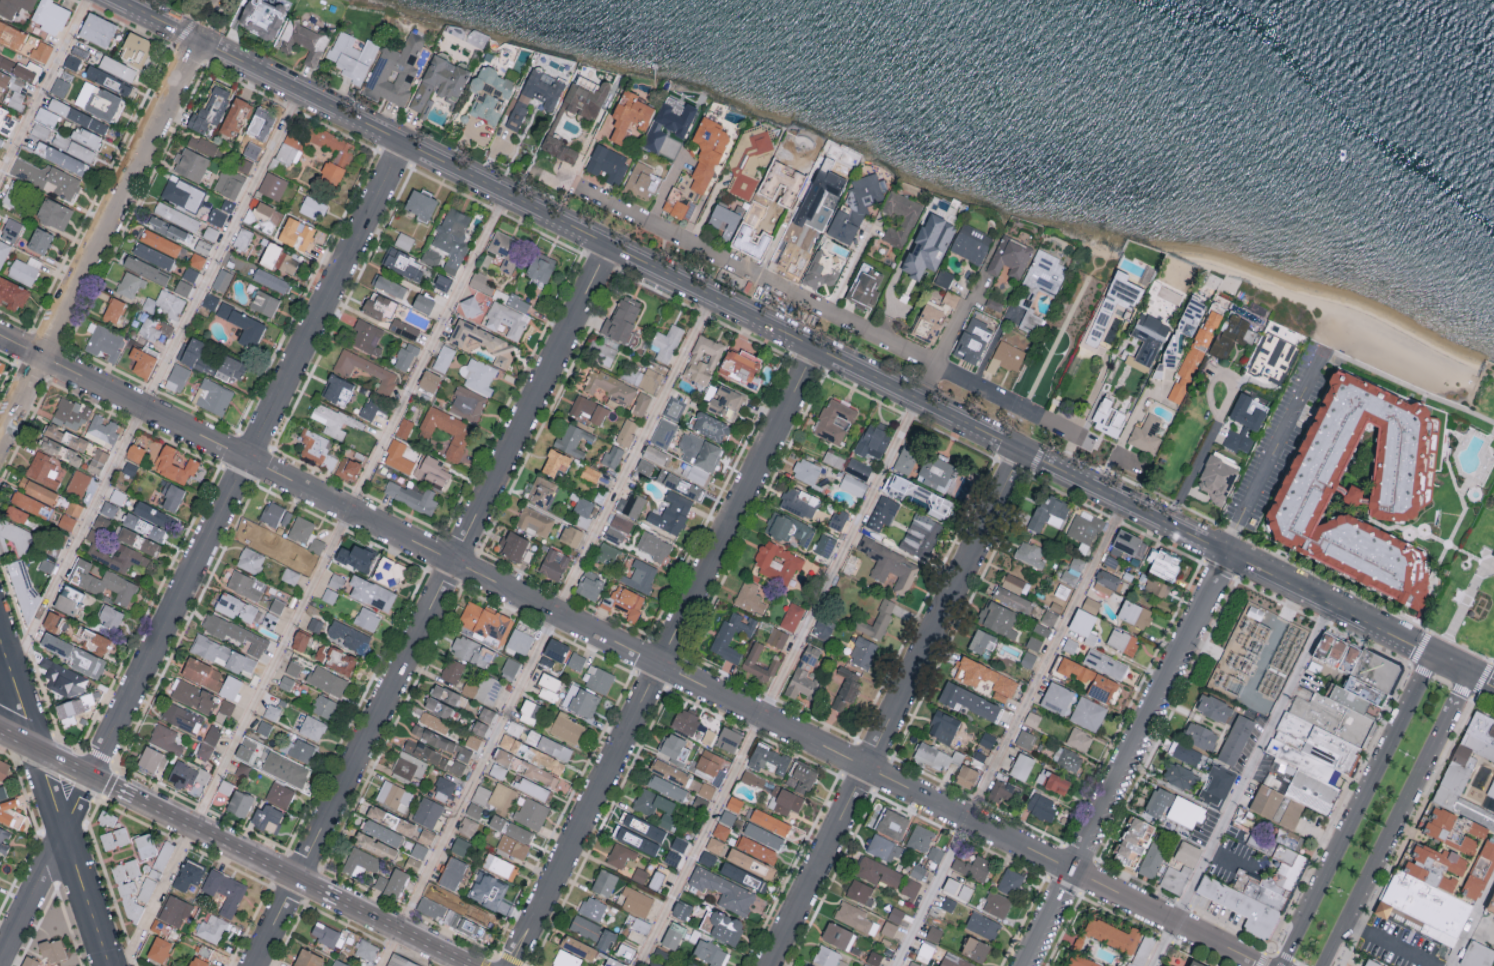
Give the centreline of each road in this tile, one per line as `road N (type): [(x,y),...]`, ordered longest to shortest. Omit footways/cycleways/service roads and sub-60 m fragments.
road 1 (tertiary): [(119,0),(1434,656)]
road 2 (residential): [(0,334),(1267,965)]
road 3 (residential): [(402,143),(0,960)]
road 4 (residential): [(607,244),(252,965)]
road 5 (residential): [(492,146),(1135,468)]
road 6 (residential): [(816,348),(511,965)]
road 7 (residential): [(1020,449),(766,965)]
road 8 (residential): [(1229,554),(1026,965)]
road 9 (residential): [(198,40),(0,443)]
road 10 (tertiary): [(1434,656),(1282,965)]
road 11 (tertiary): [(1344,921),(1467,673)]
road 12 (residential): [(34,749),(109,965)]
road 13 (secondary): [(296,877),(134,796)]
road 14 (secondary): [(474,965),(340,899)]

